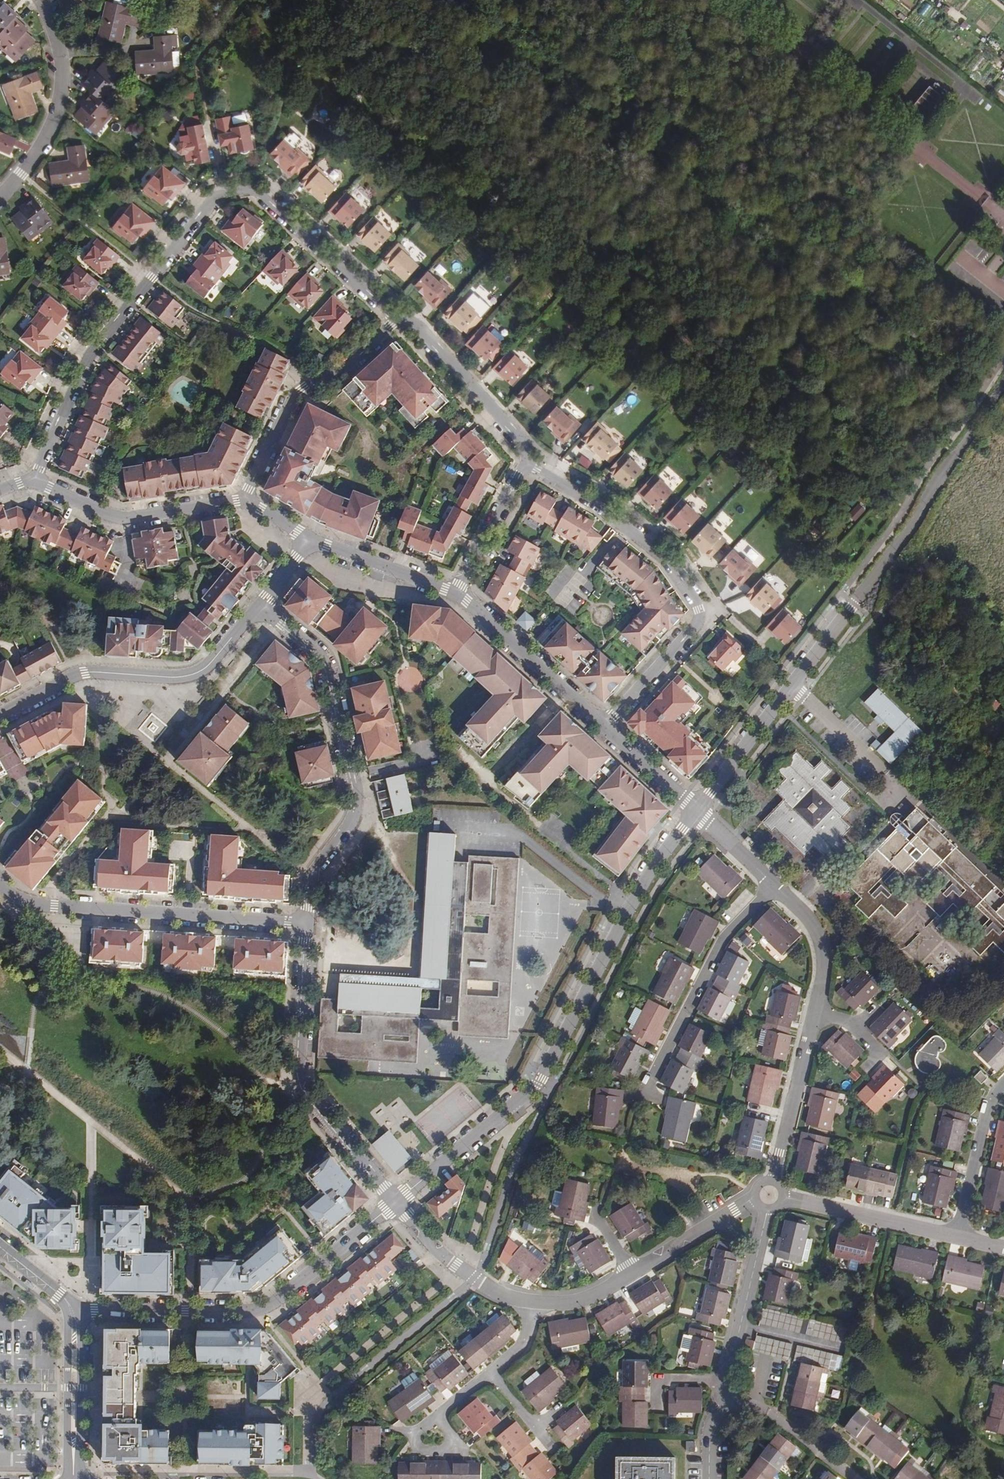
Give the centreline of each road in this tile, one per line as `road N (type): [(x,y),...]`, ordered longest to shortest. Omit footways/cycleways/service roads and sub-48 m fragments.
road 1 (residential): [(35,482),(91,355),(212,198),(237,191),(271,204),(399,317)]
road 2 (residential): [(696,808),(648,873),(538,1084),(397,1200)]
road 3 (residential): [(529,461),(650,547),(699,612),(696,630),(605,725)]
road 4 (residential): [(252,607),(326,658),(358,805),(314,875),(310,930)]
road 5 (residential): [(397,1200),(262,1312),(73,1314)]
road 6 (residential): [(0,878),(42,913),(310,930)]
road 7 (residential): [(310,930),(298,1081),(397,1200)]
road 8 (residential): [(0,717),(74,679),(190,688),(252,607)]
road 9 (unclassified): [(1003,380),(853,605)]
road 10 (residential): [(853,605),(696,808)]
road 11 (residential): [(760,1198),(579,1300),(532,1302)]
road 12 (residential): [(243,501),(303,388),(335,376),(399,317)]
road 13 (residential): [(647,1094),(724,934),(772,885)]
road 14 (residential): [(41,0),(62,55),(61,94),(34,158),(0,196)]
road 15 (residential): [(243,501),(118,521),(35,482)]
road 16 (residential): [(399,317),(425,330),(516,434),(529,461)]
road 17 (residential): [(768,1205),(724,1397)]
road 18 (residential): [(605,725),(458,594)]
road 19 (residential): [(779,1196),(955,1234)]
road 20 (residential): [(772,1185),(814,1011)]
road 21 (residential): [(532,1302),(496,1293),(458,1268),(397,1200)]
road 22 (tertiary): [(88,1478),(85,1331),(73,1314)]
road 23 (tertiary): [(73,1314),(70,1478)]
road 24 (residential): [(458,594),(311,530)]
road 25 (residential): [(955,1234),(993,1095),(1003,1084)]
road 26 (residential): [(855,1478),(769,1413),(724,1397)]
road 27 (residential): [(458,594),(529,461)]
road 28 (residential): [(814,1011),(825,965),(817,930),(772,885)]
road 29 (residential): [(696,808),(605,725)]

